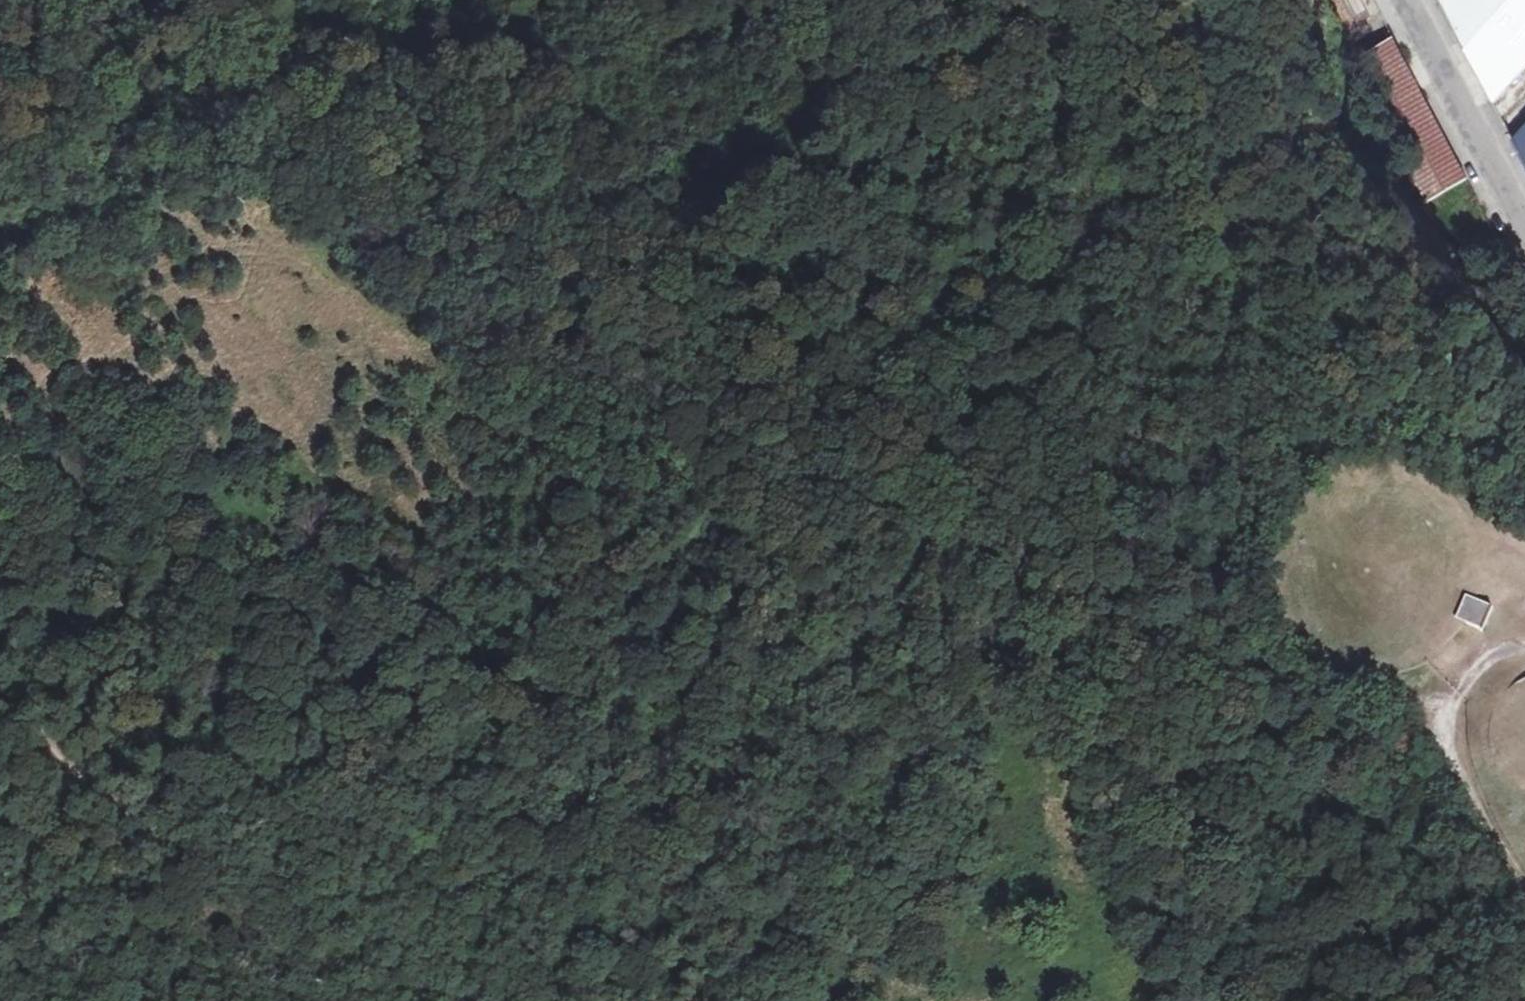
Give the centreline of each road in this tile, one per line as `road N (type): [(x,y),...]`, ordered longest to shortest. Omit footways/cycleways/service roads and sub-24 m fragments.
road 1 (track): [(0,689),(57,752),(191,844),(346,1000)]
road 2 (residential): [(1398,0),(1524,241)]
road 3 (track): [(1524,884),(1436,718)]

